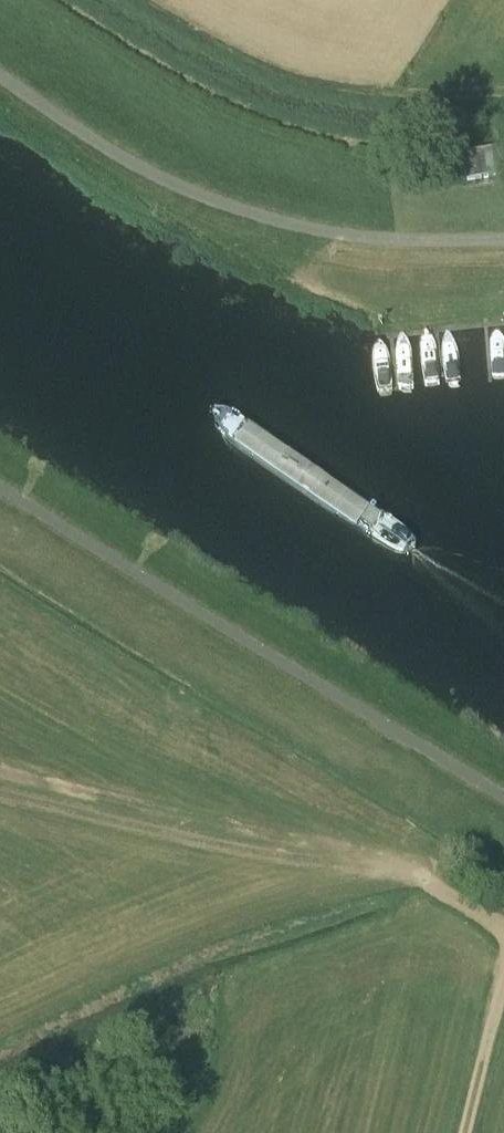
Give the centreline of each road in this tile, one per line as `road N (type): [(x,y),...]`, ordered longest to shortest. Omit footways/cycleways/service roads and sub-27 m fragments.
road 1 (track): [(0,75),(120,157),(223,205),(356,238),(503,239)]

